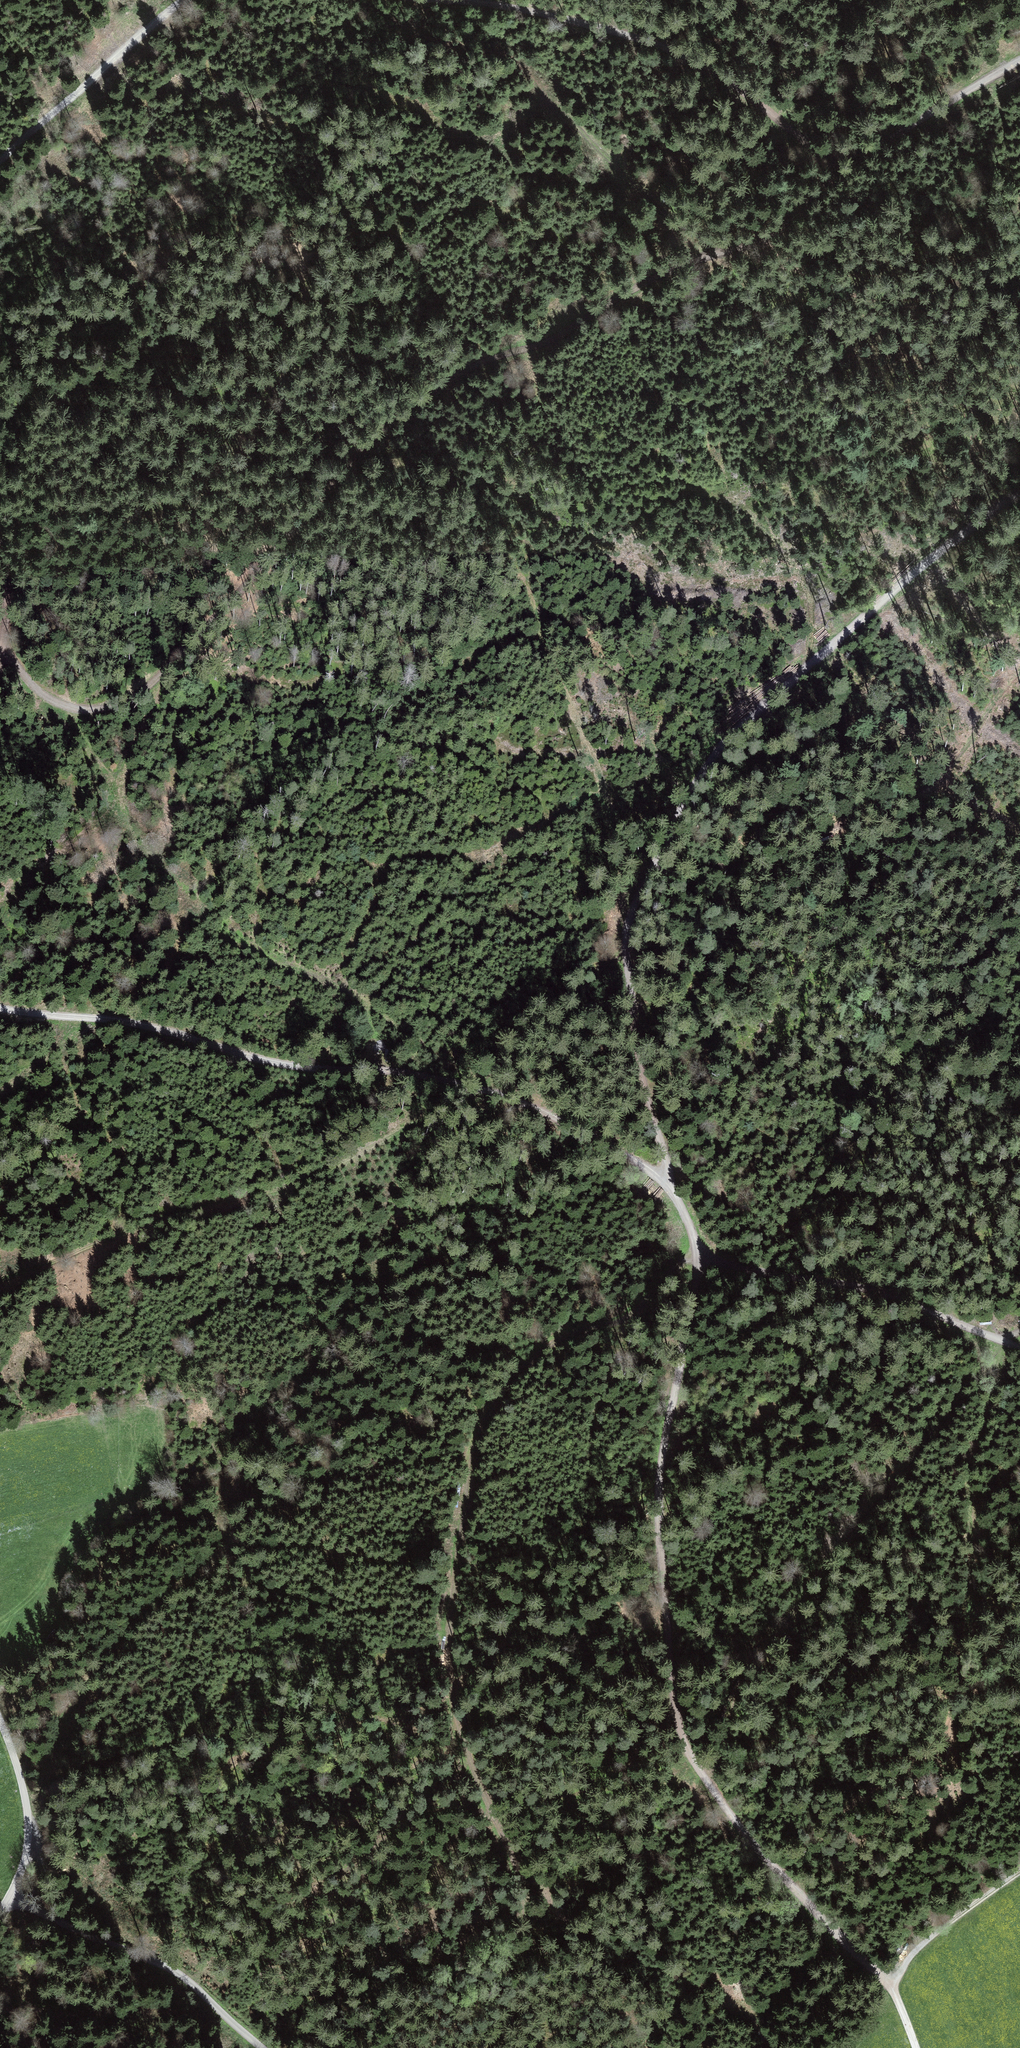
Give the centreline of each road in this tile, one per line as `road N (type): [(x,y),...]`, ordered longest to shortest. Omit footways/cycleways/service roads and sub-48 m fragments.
road 1 (track): [(5,649),(31,690),(102,712),(155,680),(225,612),(345,469),(418,401),(728,245)]
road 2 (track): [(665,1177),(623,934),(647,867),(740,718),(1019,488)]
road 3 (track): [(697,1249),(630,1313),(545,1345),(482,1426),(439,1639),(465,1751),(535,1895)]
road 4 (track): [(0,1011),(150,1029),(299,1067),(391,1070),(521,1104),(665,1177),(697,1249)]
road 5 (track): [(697,1249),(658,1511),(679,1735),(698,1768)]
road 6 (track): [(647,867),(742,860),(923,792),(956,762),(1019,673)]
road 7 (track): [(853,153),(827,150),(626,33),(458,0)]
road 8 (track): [(698,1768),(754,1841),(892,1986),(915,2047)]
road 9 (track): [(1019,62),(853,153),(787,220),(728,245)]
road 10 (track): [(697,1249),(1019,1349)]
road 11 (residential): [(12,1897),(180,1975),(265,2047)]
road 12 (track): [(188,0),(0,165)]
road 13 (track): [(155,680),(154,720),(111,793),(97,783),(63,705)]
road 14 (track): [(480,1091),(527,1014),(623,934)]
road 15 (unclassified): [(0,1718),(29,1833),(12,1897)]

